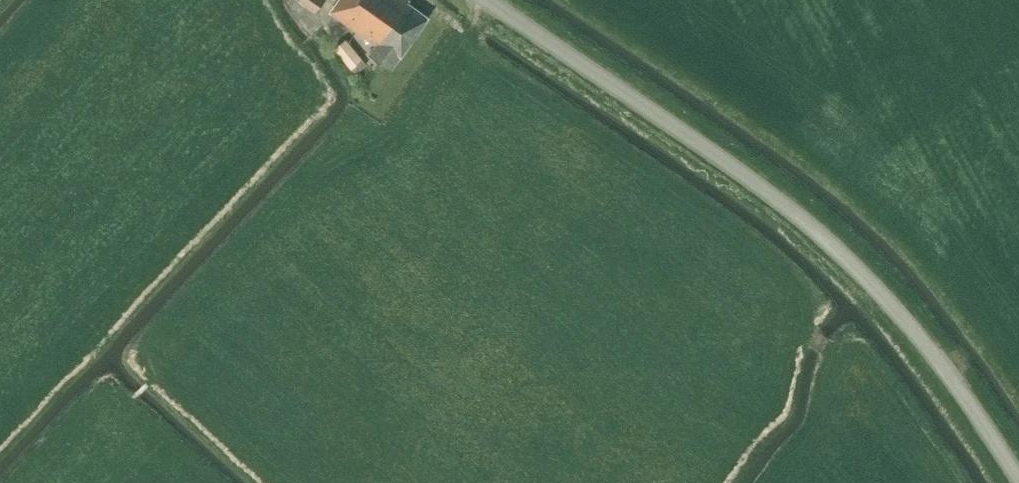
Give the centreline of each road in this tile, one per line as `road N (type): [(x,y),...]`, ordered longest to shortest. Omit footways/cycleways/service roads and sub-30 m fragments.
road 1 (unclassified): [(1018,479),(925,344),(827,240),(488,0)]

